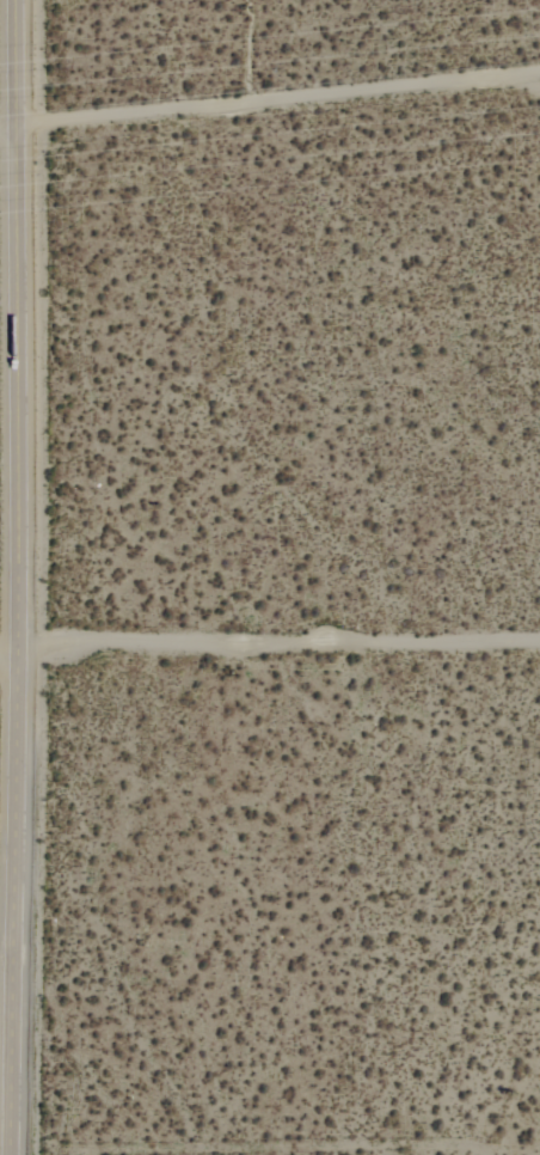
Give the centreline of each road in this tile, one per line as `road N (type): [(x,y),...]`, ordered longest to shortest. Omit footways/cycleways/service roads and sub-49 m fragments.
road 1 (tertiary): [(8,1154),(22,637),(15,0)]
road 2 (residential): [(0,139),(539,80)]
road 3 (residential): [(539,632),(22,637)]

